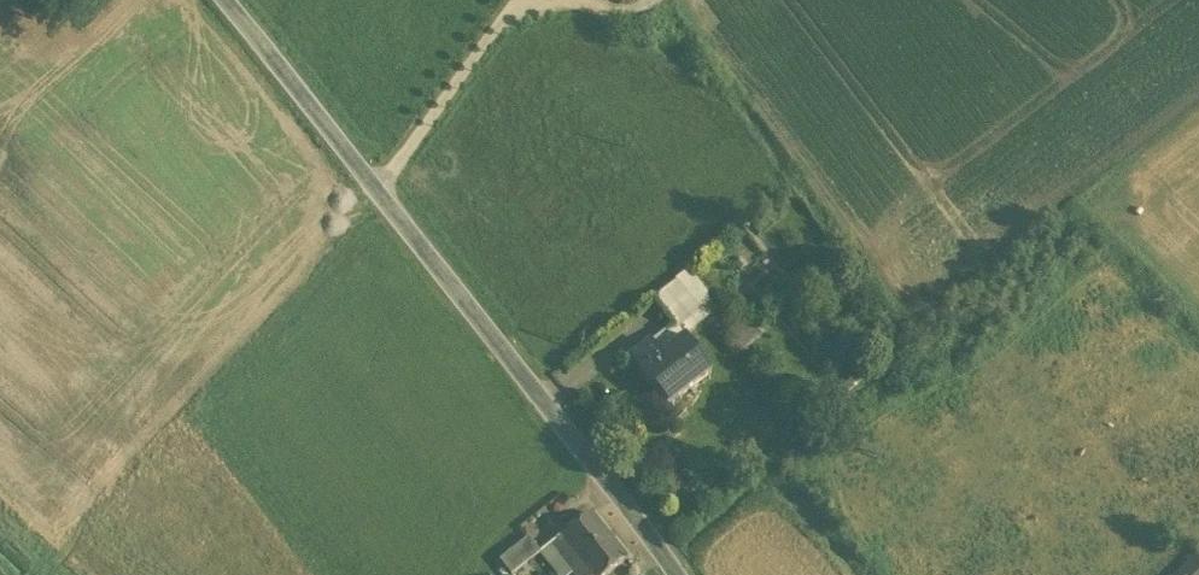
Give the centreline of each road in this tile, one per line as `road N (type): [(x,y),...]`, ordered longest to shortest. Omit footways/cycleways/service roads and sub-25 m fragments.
road 1 (tertiary): [(225,0),(676,574)]

